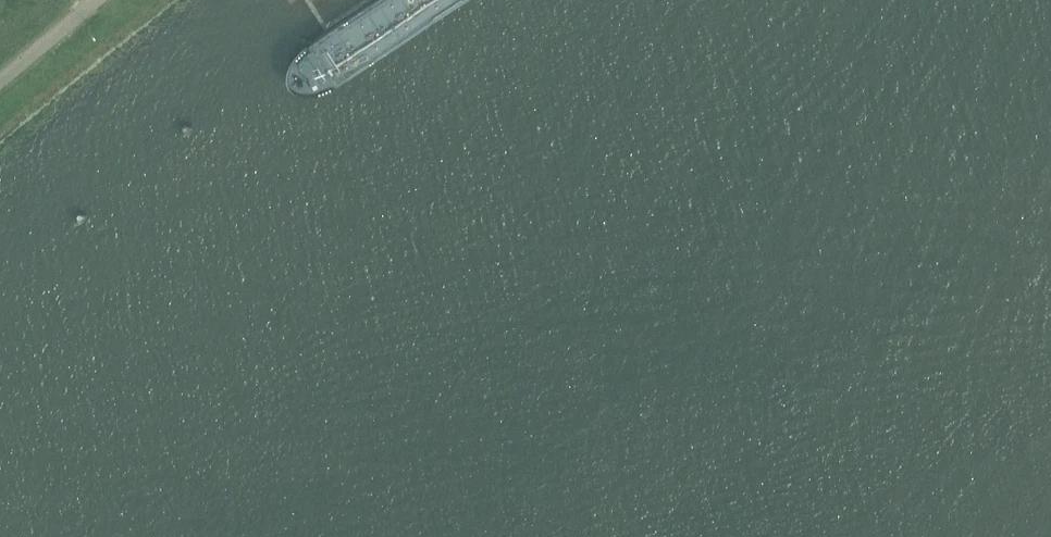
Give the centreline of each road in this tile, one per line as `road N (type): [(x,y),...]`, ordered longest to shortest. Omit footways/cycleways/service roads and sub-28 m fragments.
road 1 (unclassified): [(0,81),(92,0)]

